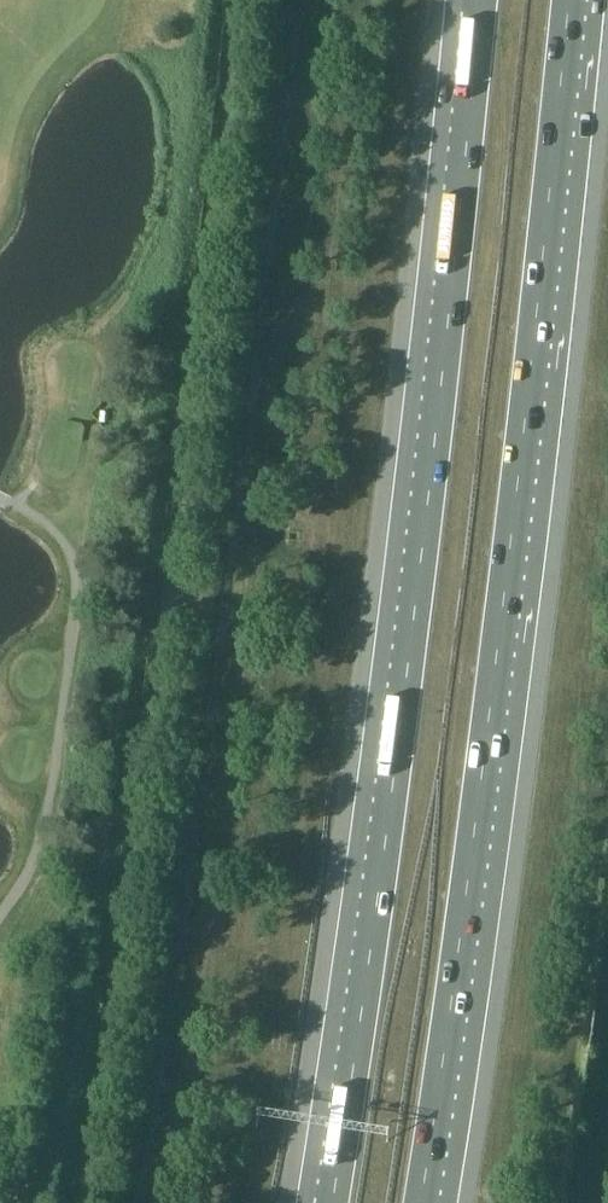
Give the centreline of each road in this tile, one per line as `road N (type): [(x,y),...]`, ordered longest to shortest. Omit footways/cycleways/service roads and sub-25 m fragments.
road 1 (motorway): [(482,0),(436,445),(333,1202)]
road 2 (motorway): [(421,1202),(519,483),(570,0)]

